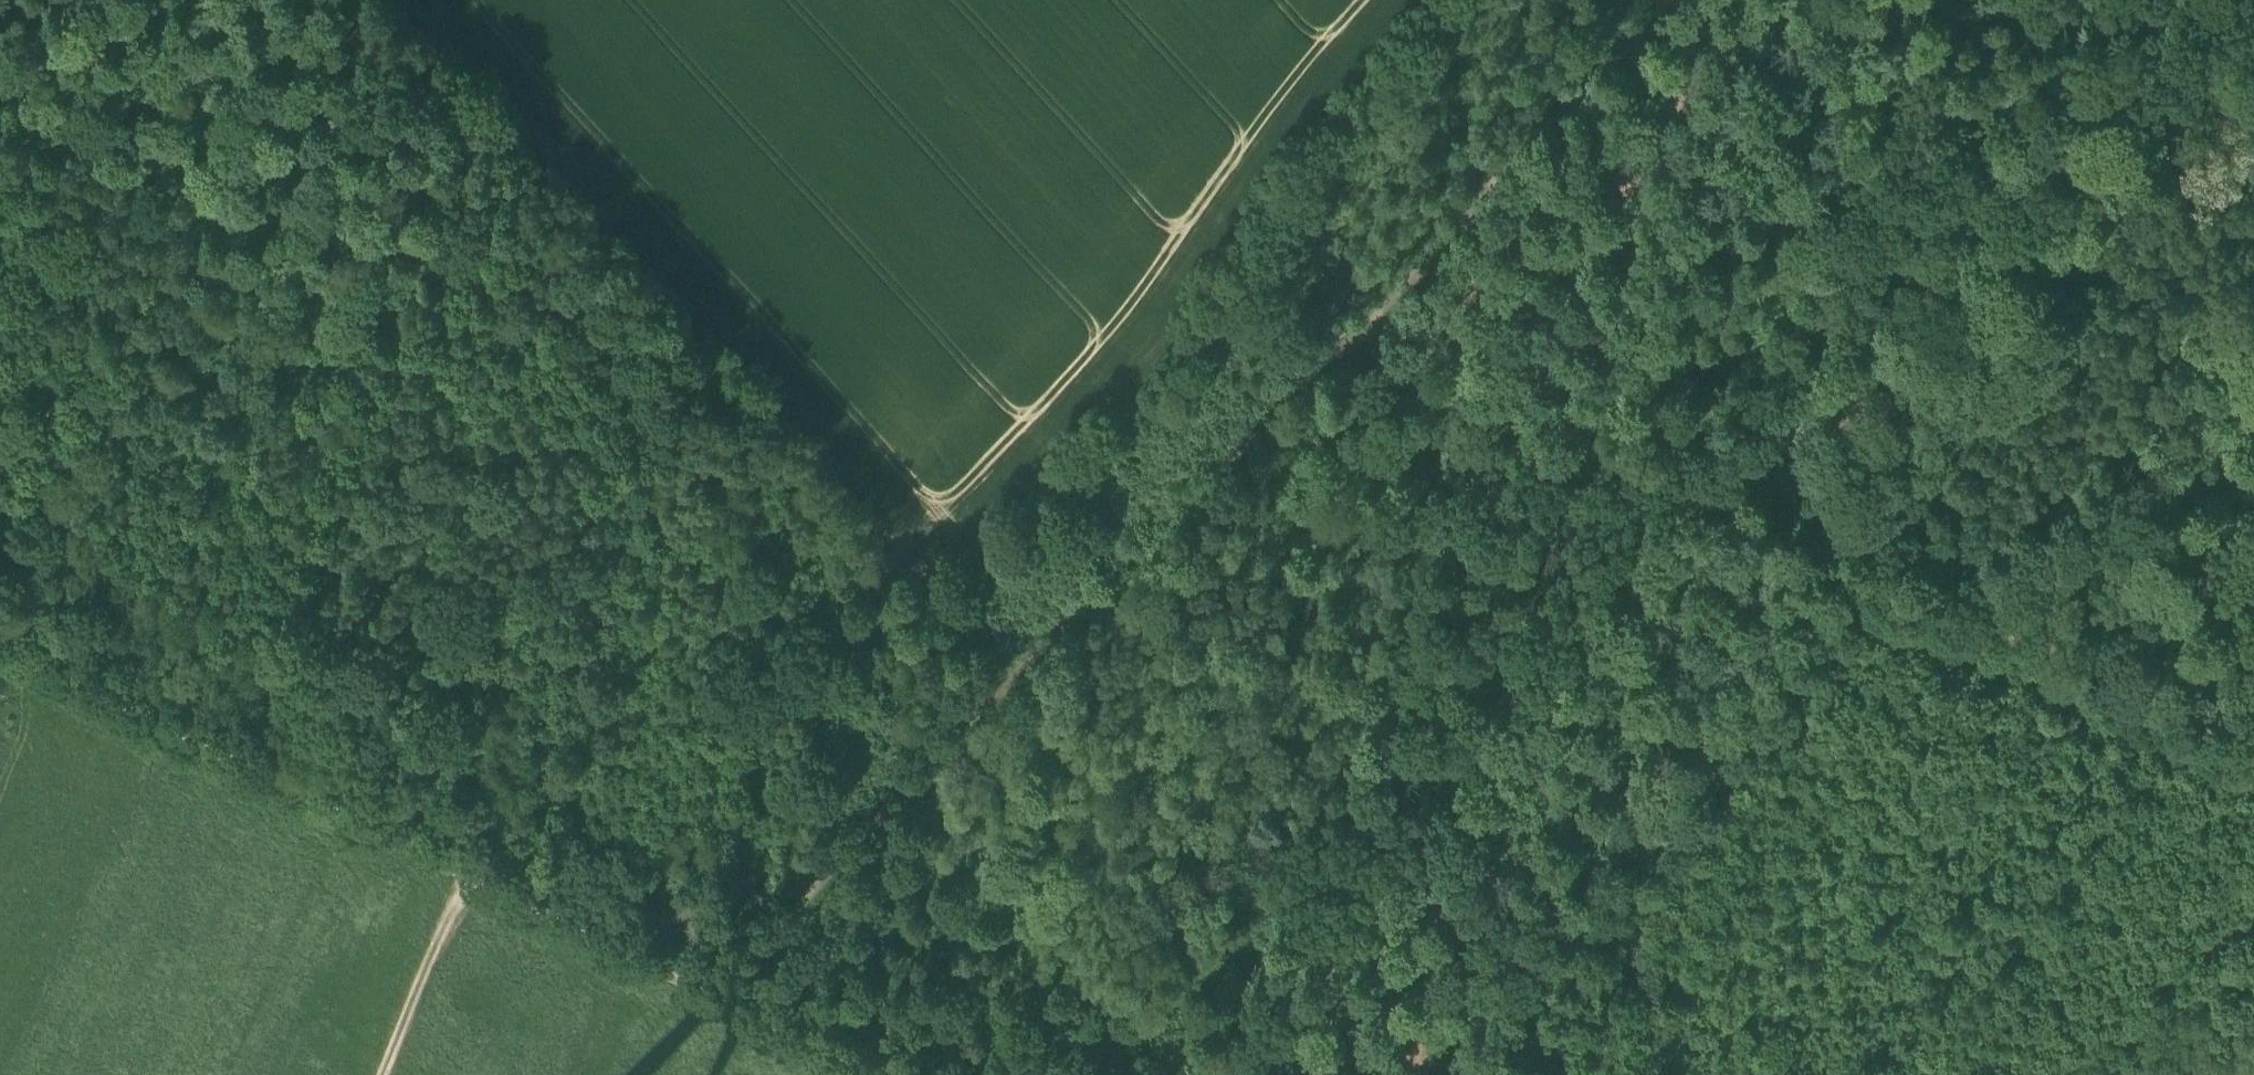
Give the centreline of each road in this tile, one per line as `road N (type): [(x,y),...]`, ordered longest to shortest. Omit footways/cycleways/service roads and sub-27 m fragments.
road 1 (track): [(889,1074),(0,641)]
road 2 (track): [(475,873),(384,1074)]

